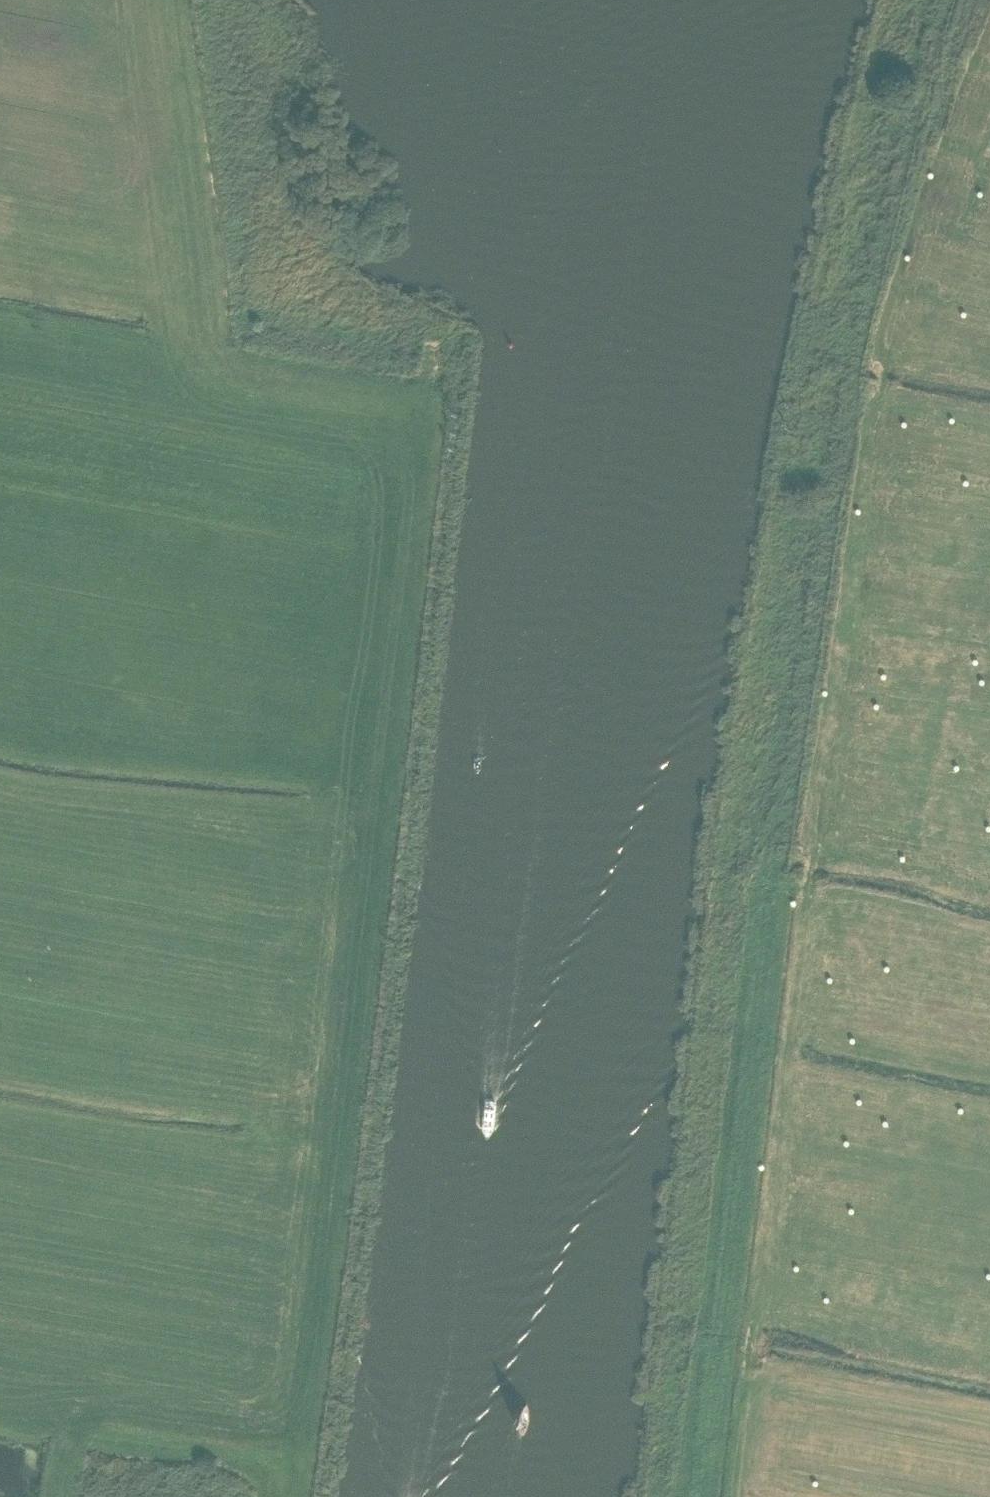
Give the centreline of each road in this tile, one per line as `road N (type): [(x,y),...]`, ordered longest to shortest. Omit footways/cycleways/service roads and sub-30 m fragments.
road 1 (track): [(731,1496),(776,1106)]

